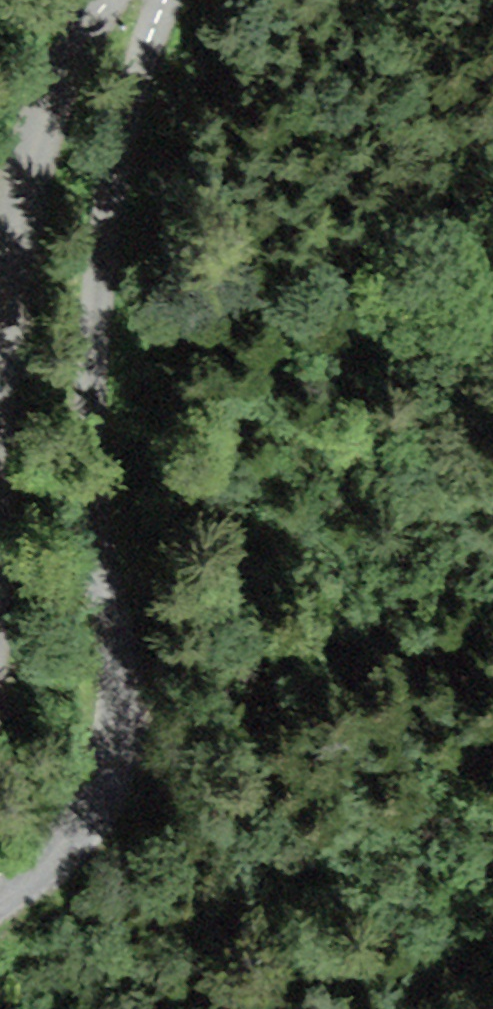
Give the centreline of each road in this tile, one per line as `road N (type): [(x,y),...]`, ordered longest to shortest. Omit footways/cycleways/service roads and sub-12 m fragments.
road 1 (unclassified): [(162,0),(95,236),(149,660),(149,764),(38,885),(0,906)]
road 2 (residential): [(108,0),(58,79),(30,165),(0,383)]

